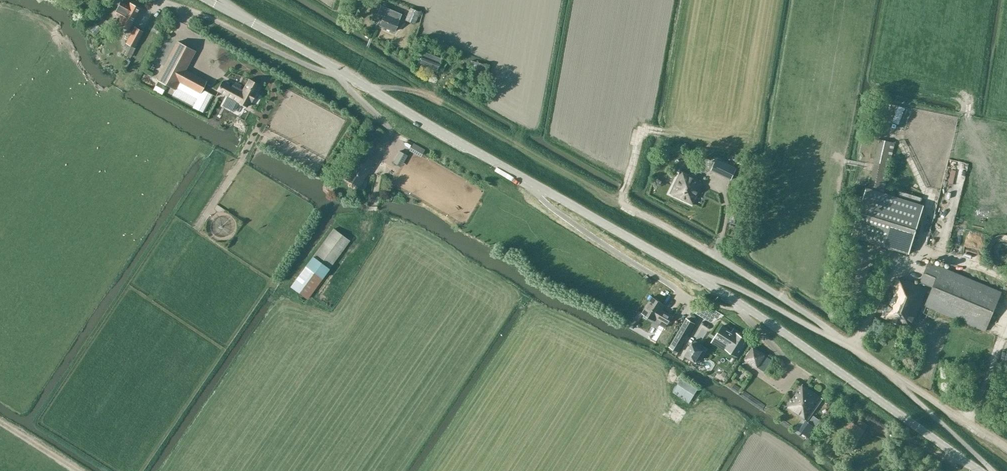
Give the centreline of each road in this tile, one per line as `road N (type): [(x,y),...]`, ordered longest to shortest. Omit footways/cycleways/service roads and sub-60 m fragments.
road 1 (tertiary): [(983,470),(711,283),(227,12)]

